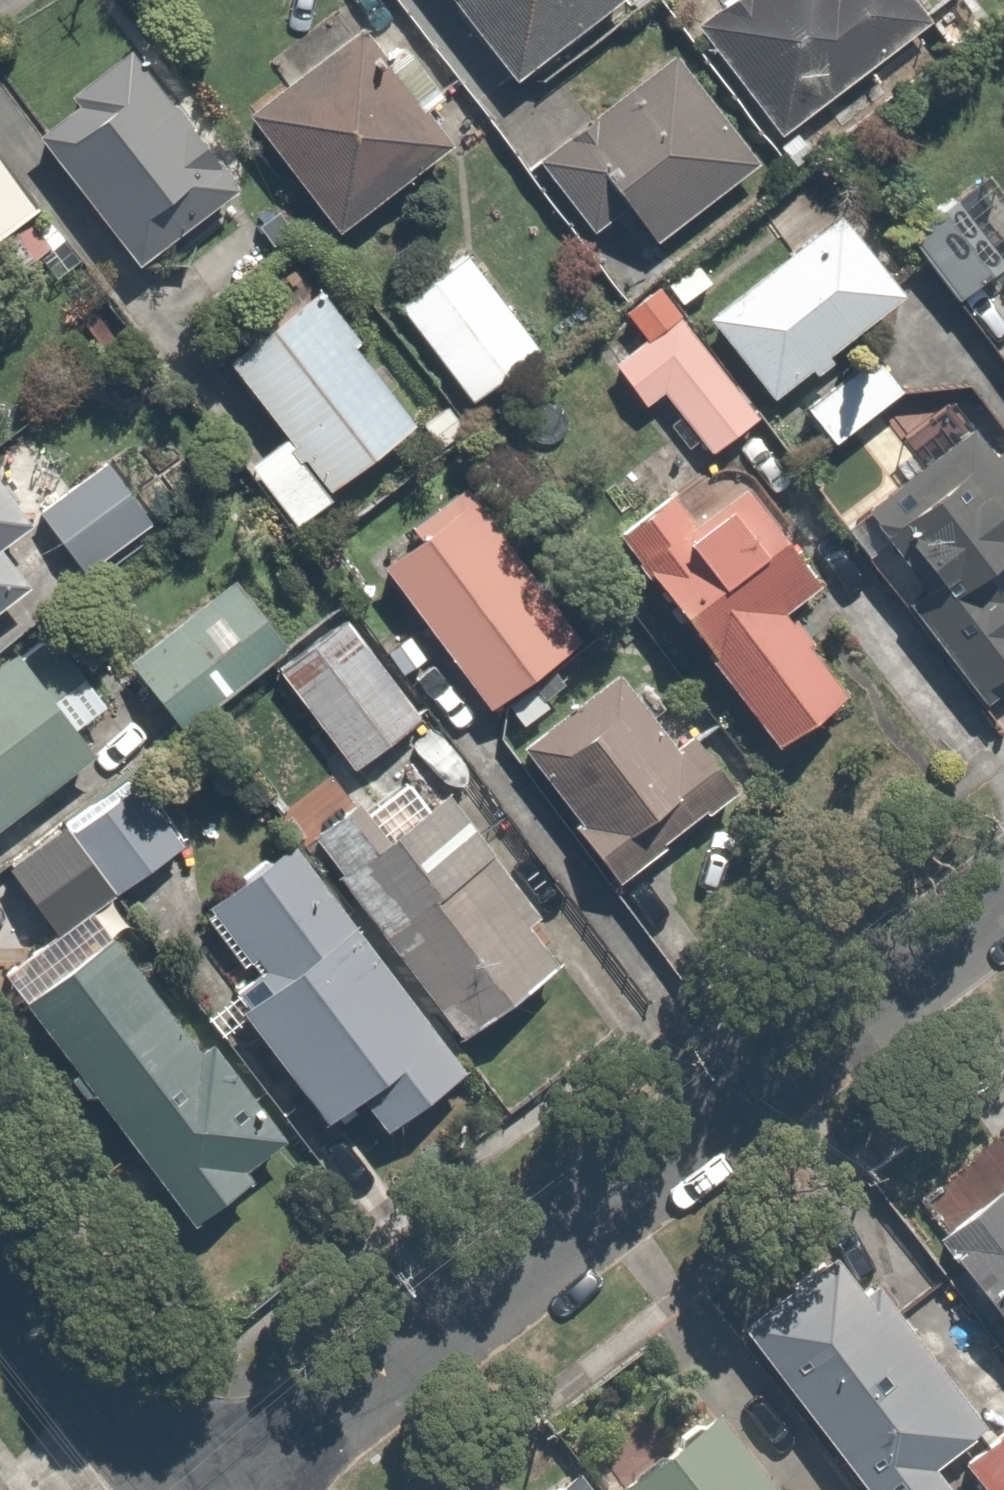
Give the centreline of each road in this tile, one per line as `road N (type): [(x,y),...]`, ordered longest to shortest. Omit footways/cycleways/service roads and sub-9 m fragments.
road 1 (residential): [(1003,899),(224,1489)]
road 2 (residential): [(179,1489),(0,1247)]

